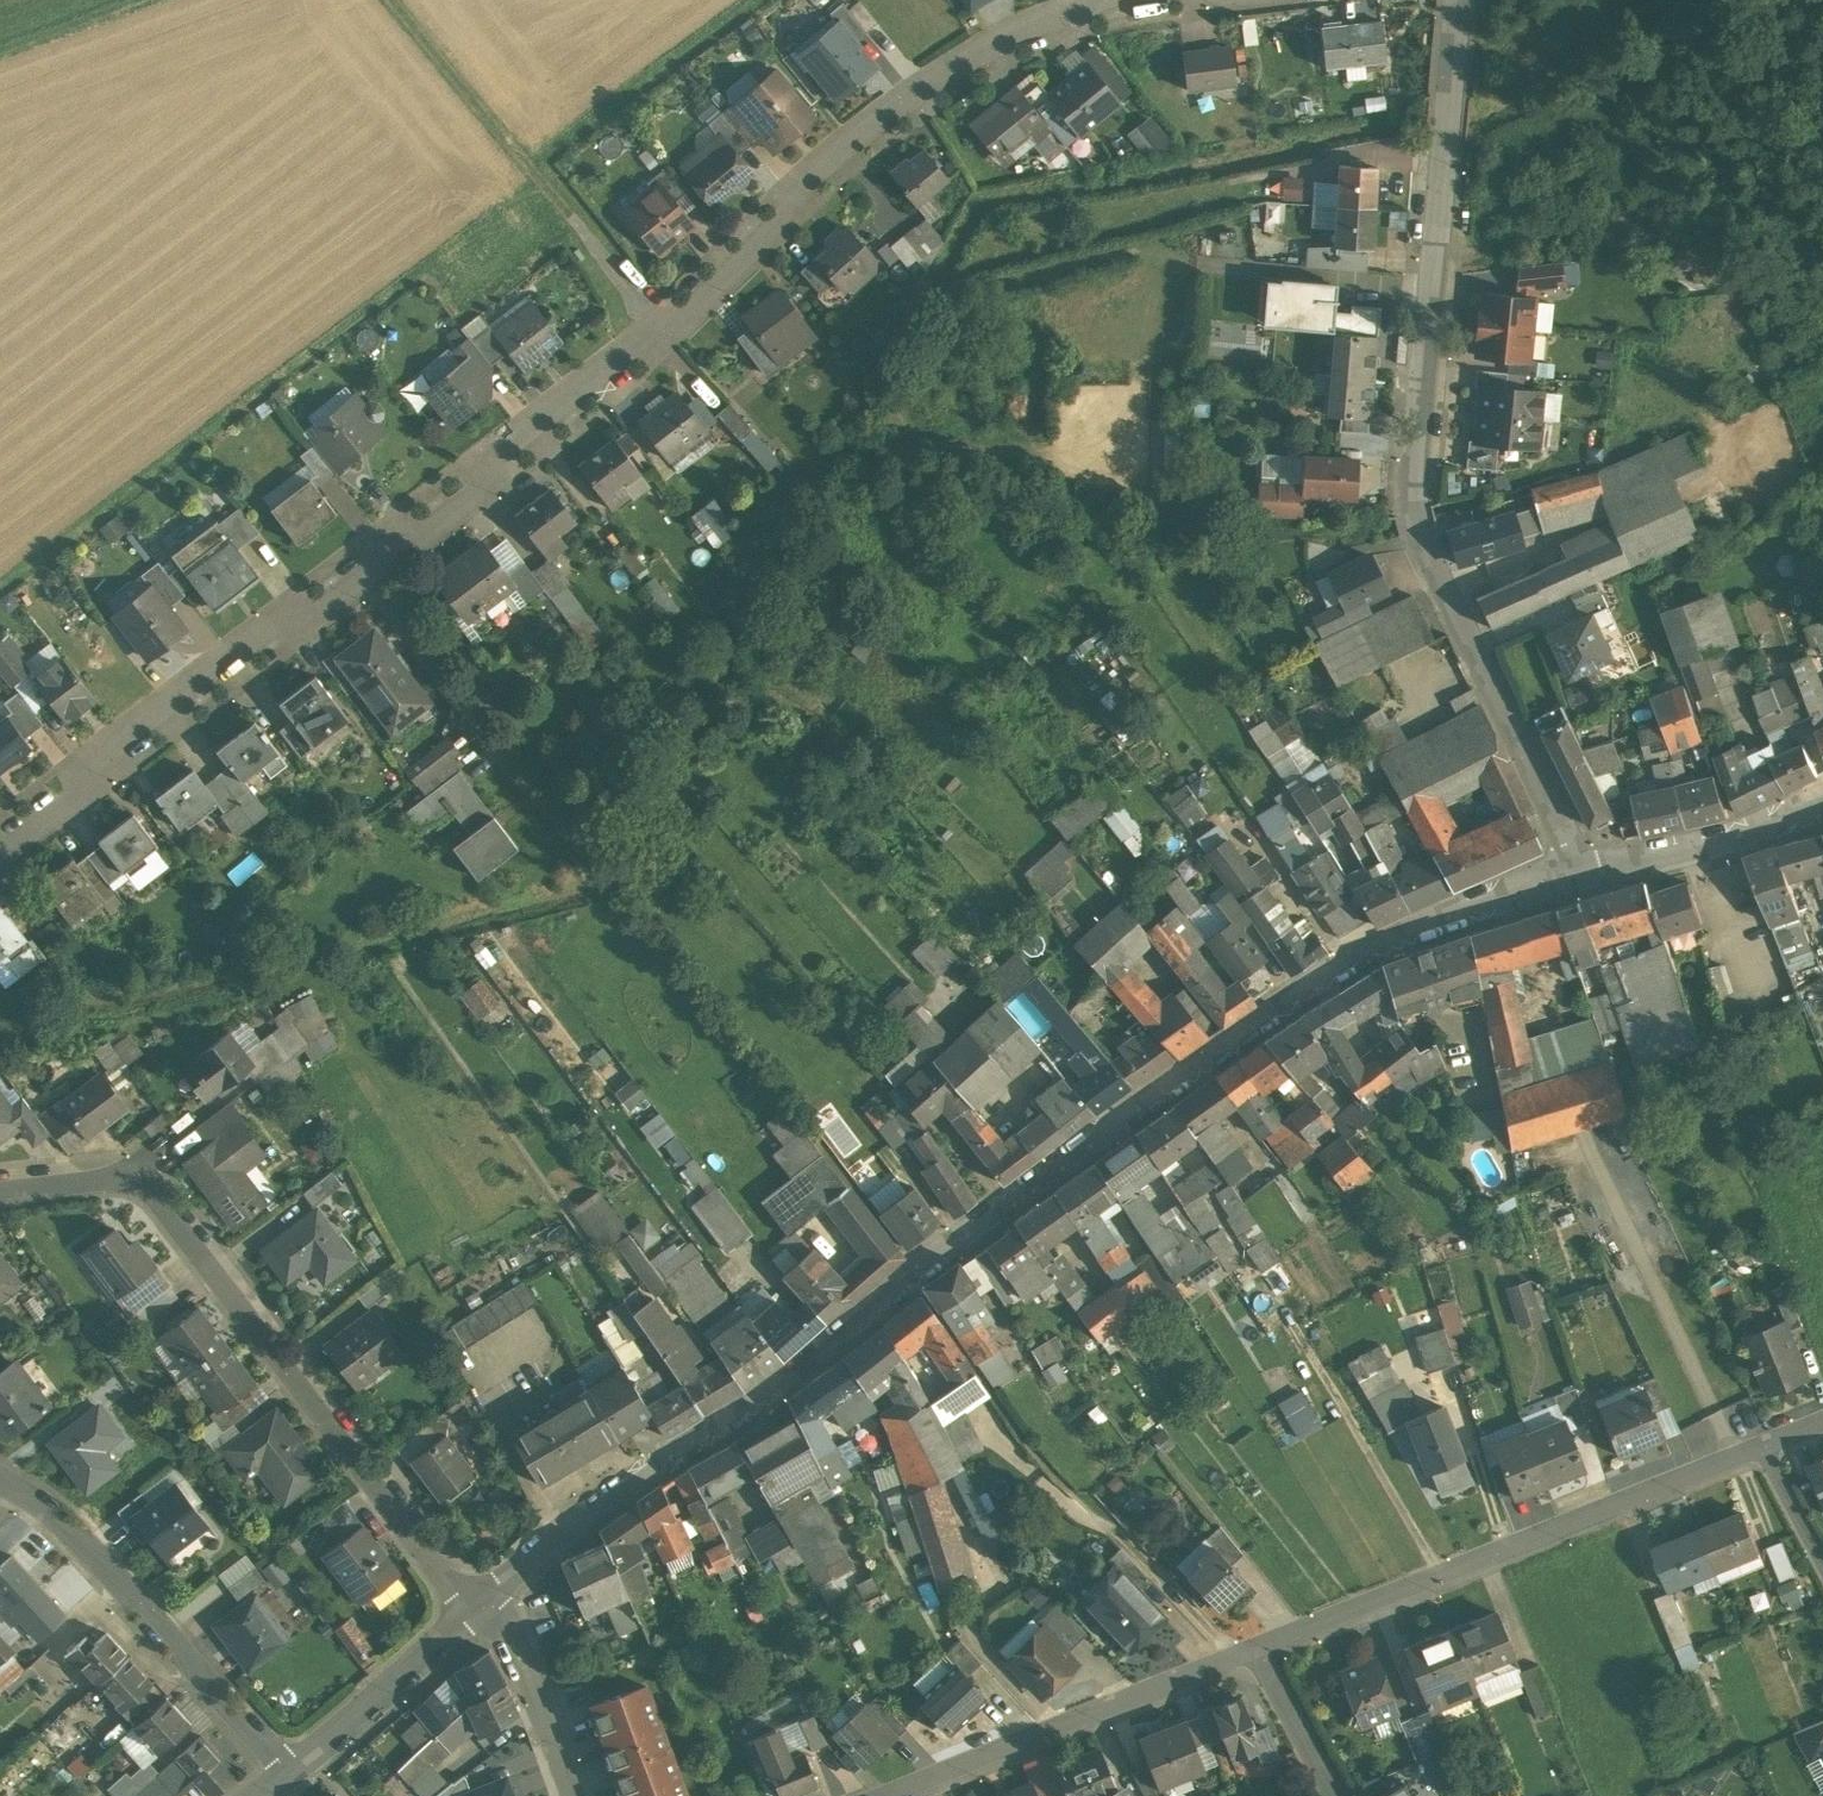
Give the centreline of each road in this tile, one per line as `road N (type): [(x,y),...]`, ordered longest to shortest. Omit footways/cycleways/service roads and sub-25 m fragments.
road 1 (residential): [(1090,7),(1000,46),(917,96),(804,188),(706,292),(509,444),(477,495),(324,607),(271,624),(108,751),(69,802),(0,855)]
road 2 (residential): [(480,1602),(608,1496),(738,1424),(920,1273),(1266,1019),(1397,938),(1583,873)]
road 3 (residential): [(1583,873),(1419,544),(1420,394),(1462,0)]
road 4 (residential): [(480,1602),(156,1192),(121,1174),(0,1187)]
road 5 (residential): [(1762,1452),(1258,1657)]
road 6 (track): [(659,331),(388,0)]
road 7 (residential): [(291,1772),(68,1526),(0,1477)]
road 8 (residential): [(1258,1657),(887,1795)]
road 9 (residential): [(291,1772),(480,1602)]
road 10 (residential): [(1583,873),(1679,857),(1822,809)]
road 11 (residential): [(480,1602),(523,1658),(571,1795)]
road 12 (residential): [(1335,1795),(1258,1657)]
road 13 (track): [(0,52),(142,0)]
road 14 (residential): [(1822,1563),(1762,1452)]

